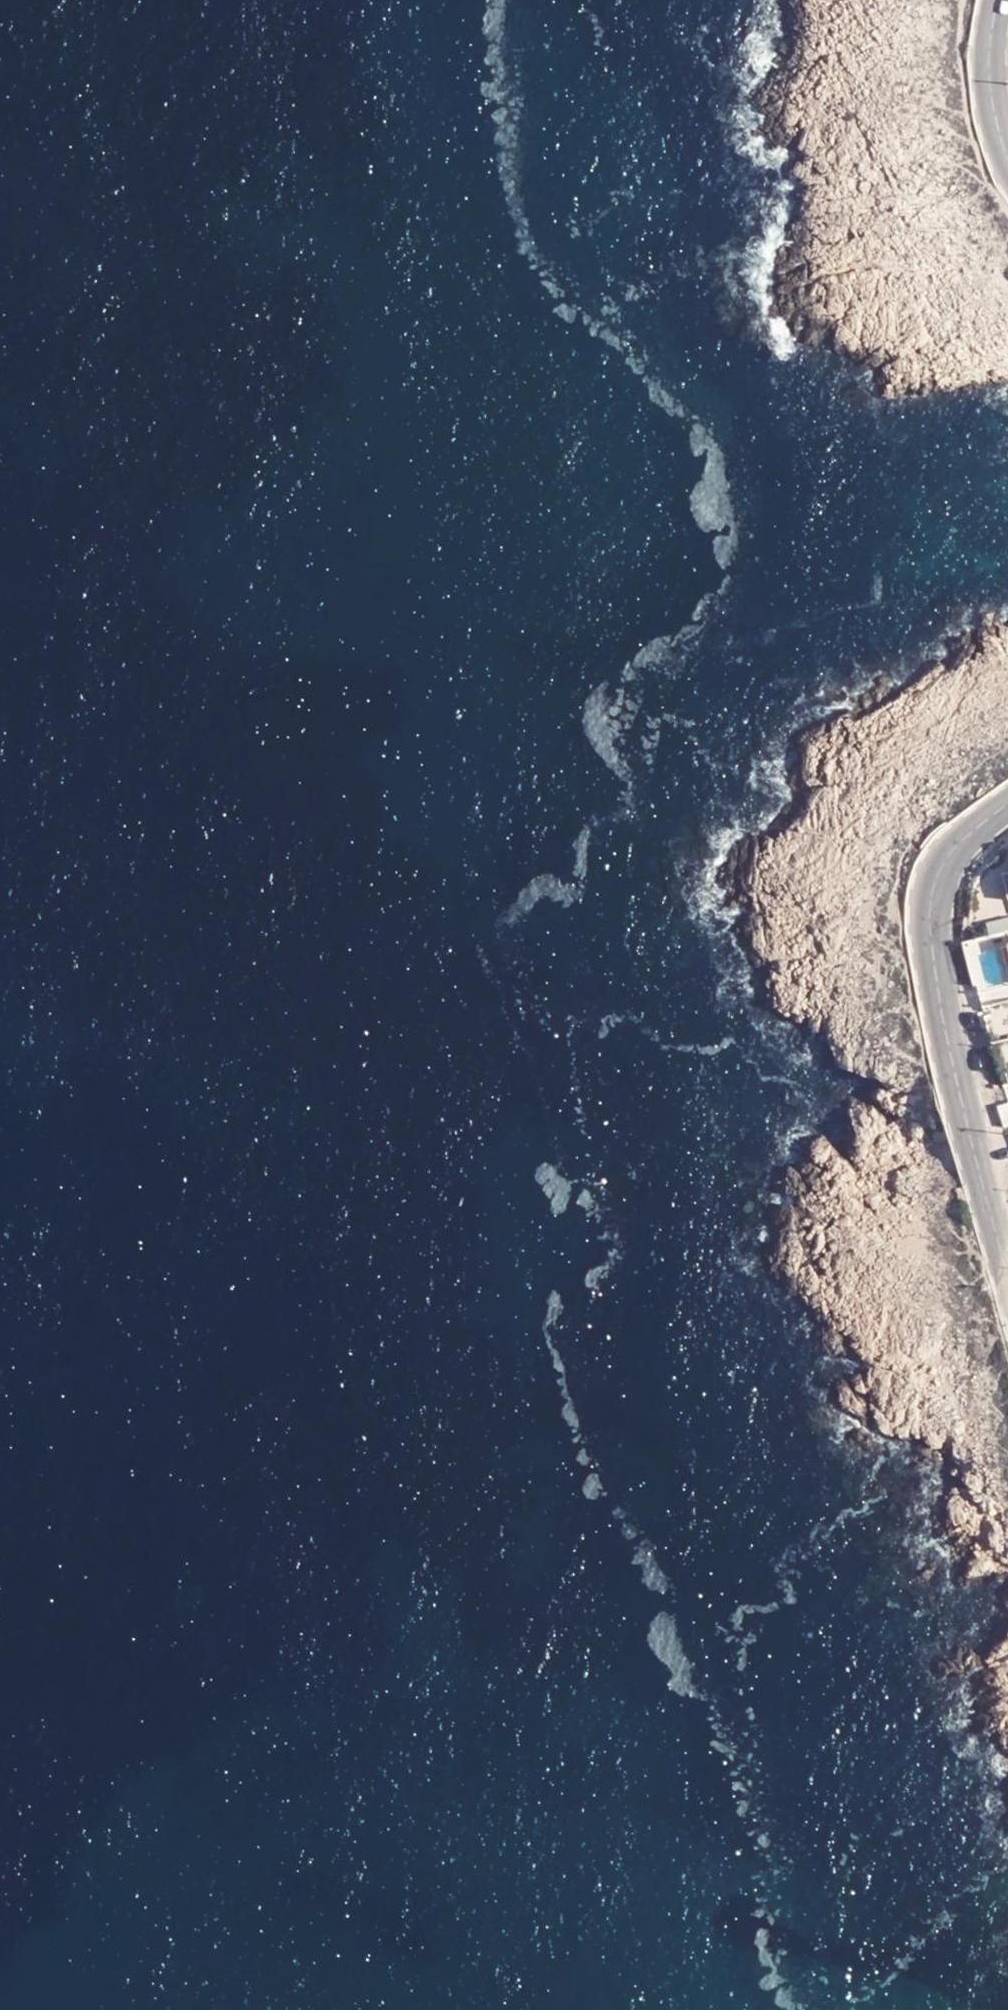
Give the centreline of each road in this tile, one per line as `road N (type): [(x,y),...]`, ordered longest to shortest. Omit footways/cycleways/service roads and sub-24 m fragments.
road 1 (residential): [(1007,1271),(953,1064),(929,926)]
road 2 (tertiary): [(1007,160),(988,61),(996,0)]
road 3 (tertiary): [(929,926),(944,864),(1007,802)]

